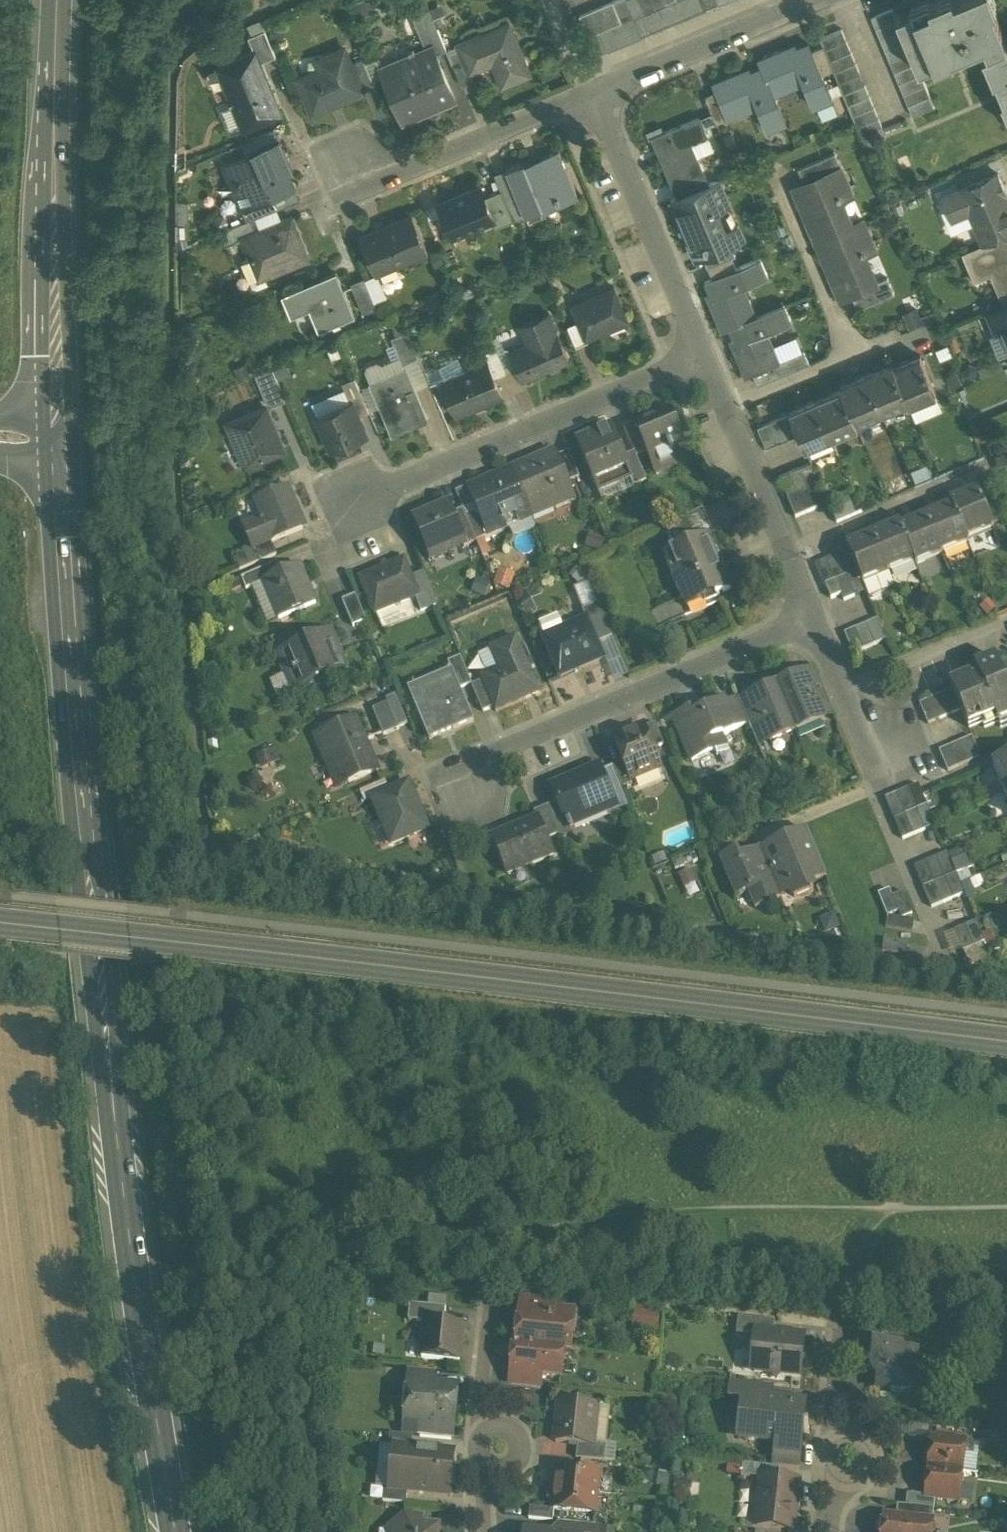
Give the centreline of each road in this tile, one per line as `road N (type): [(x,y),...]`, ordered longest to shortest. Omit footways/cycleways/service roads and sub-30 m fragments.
road 1 (primary): [(57,442),(103,1046),(135,1332),(172,1531)]
road 2 (secondary): [(60,938),(1006,1042)]
road 3 (residential): [(811,616),(450,771),(468,820)]
road 4 (primary): [(55,0),(57,442)]
road 5 (residential): [(701,356),(347,507)]
road 6 (residential): [(590,96),(701,356)]
road 7 (residential): [(701,356),(811,616)]
road 8 (residential): [(826,0),(590,96)]
road 9 (residential): [(590,96),(404,170),(350,162)]
road 10 (residential): [(811,616),(892,779)]
road 11 (residential): [(488,1429),(479,1418),(491,1286)]

